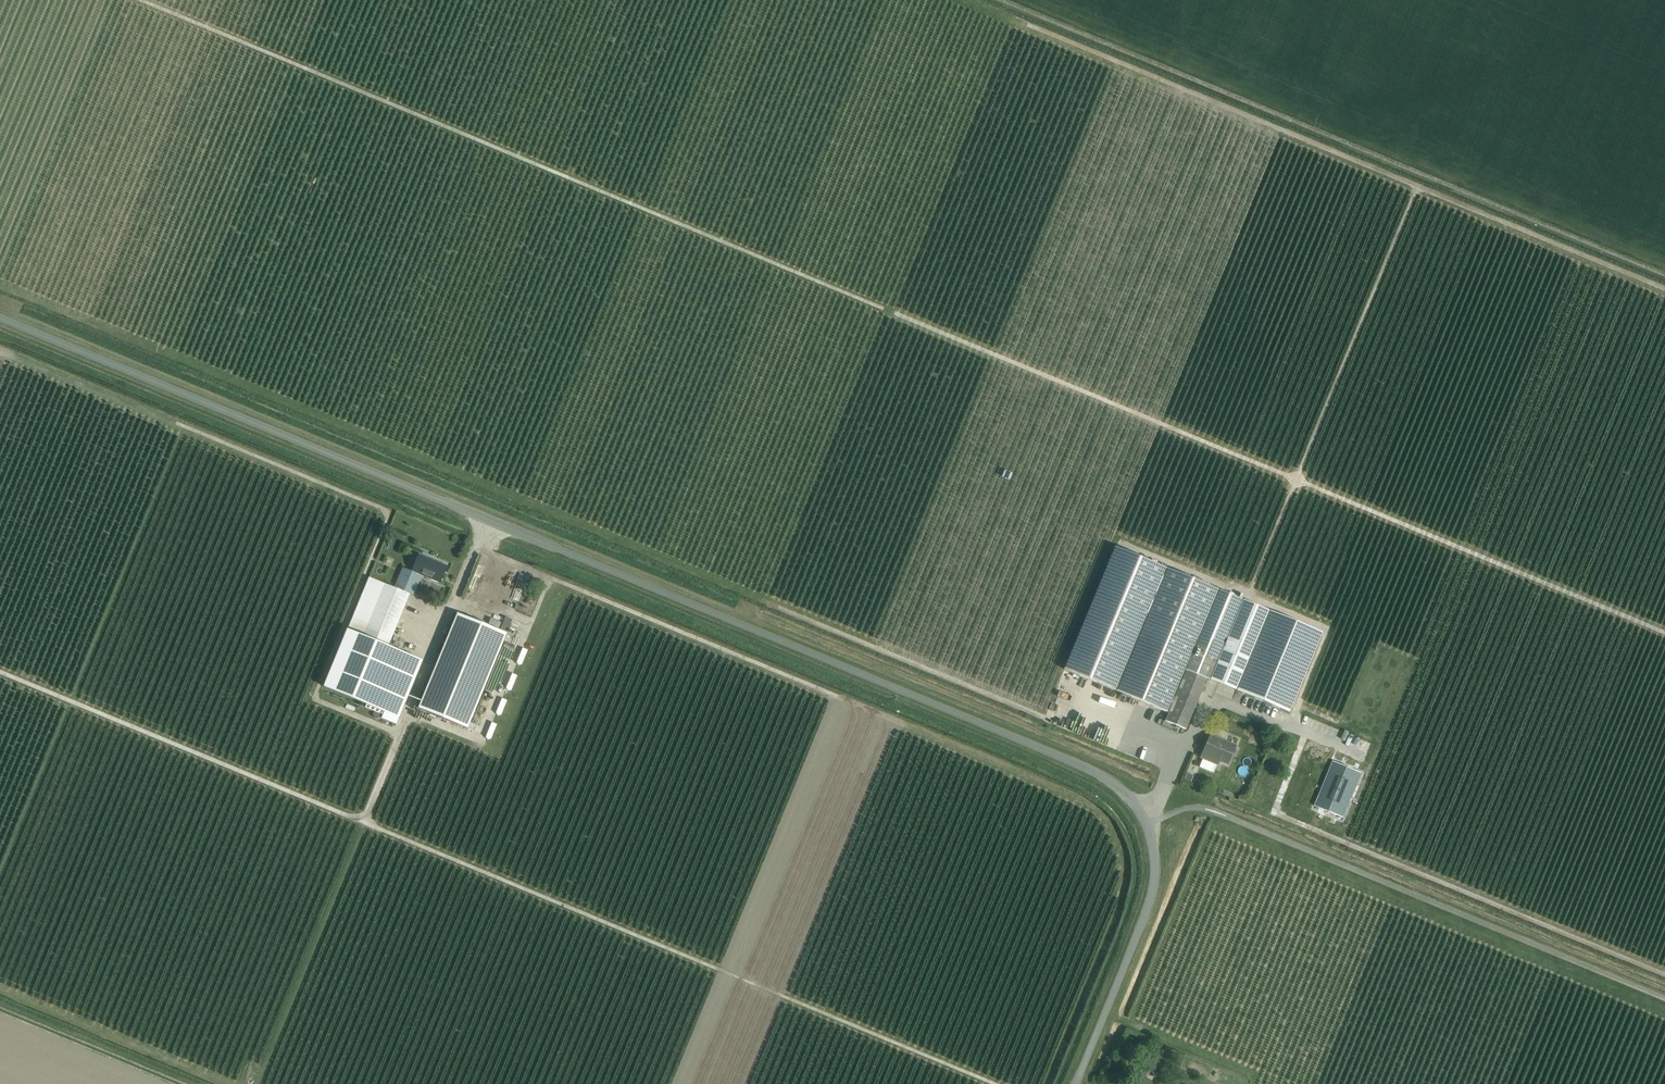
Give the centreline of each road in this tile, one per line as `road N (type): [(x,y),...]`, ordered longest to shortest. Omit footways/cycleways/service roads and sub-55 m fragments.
road 1 (unclassified): [(1072,1083),(1151,895),(1150,821),(1118,783),(0,318)]

